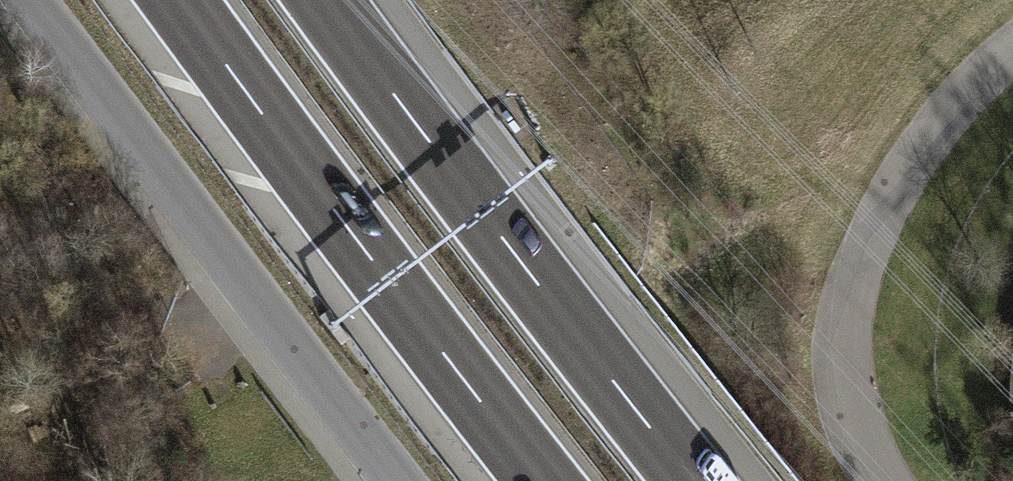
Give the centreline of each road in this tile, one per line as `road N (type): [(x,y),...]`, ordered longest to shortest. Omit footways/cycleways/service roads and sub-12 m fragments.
road 1 (motorway): [(695,480),(326,0)]
road 2 (motorway): [(178,0),(543,480)]
road 3 (unclassified): [(395,480),(31,0)]
road 4 (unclassified): [(1012,62),(931,131),(859,290),(885,459),(902,480)]

